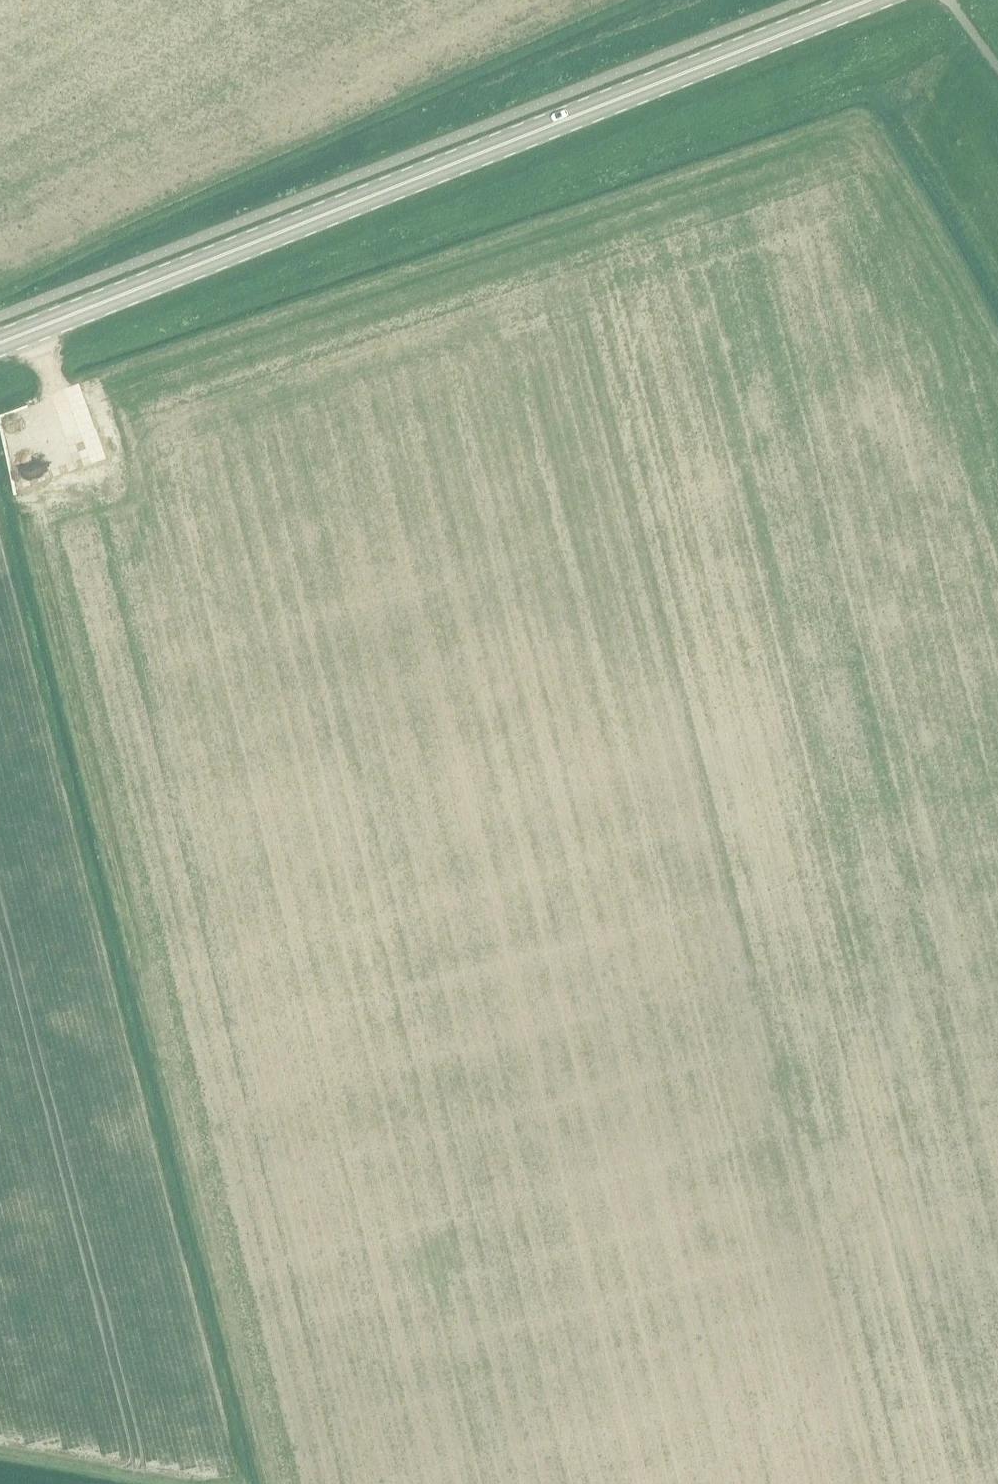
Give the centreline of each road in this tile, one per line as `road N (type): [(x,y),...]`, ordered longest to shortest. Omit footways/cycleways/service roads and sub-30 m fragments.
road 1 (secondary): [(0,342),(867,0)]

